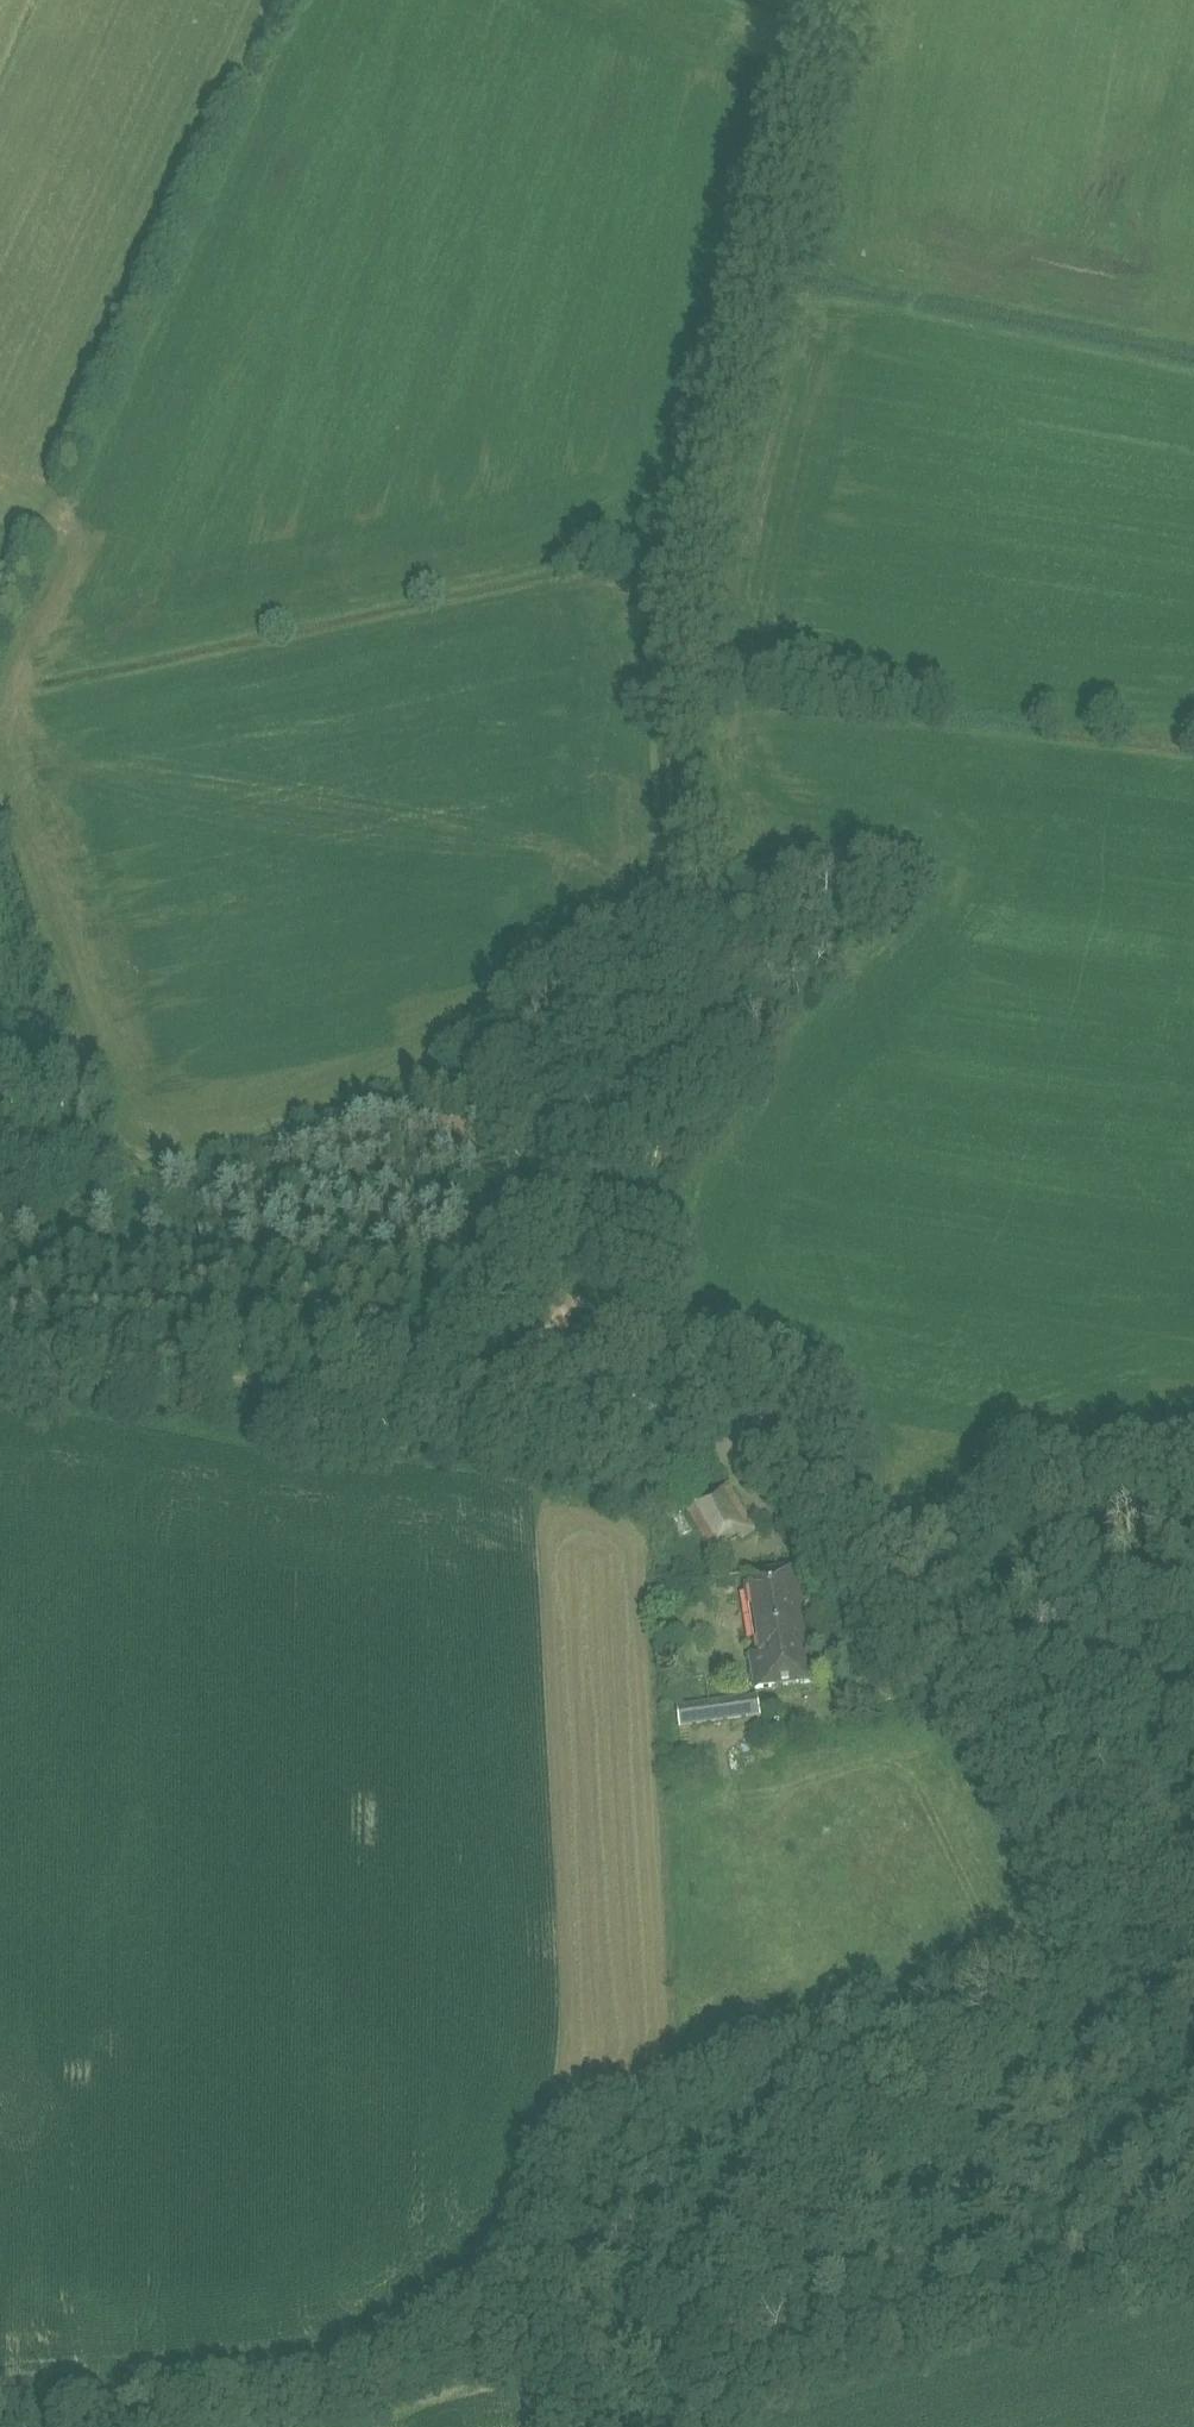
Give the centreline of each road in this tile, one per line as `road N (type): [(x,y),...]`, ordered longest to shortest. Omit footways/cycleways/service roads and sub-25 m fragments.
road 1 (track): [(0,1368),(404,1391),(507,1383),(625,1360),(696,1386),(784,1432),(838,1483),(1097,1849),(1114,1895),(1098,1948),(928,2100),(837,2194),(754,2303),(683,2426)]
road 2 (track): [(635,1363),(624,1327),(660,1111),(707,951),(689,820),(684,624),(820,0)]

